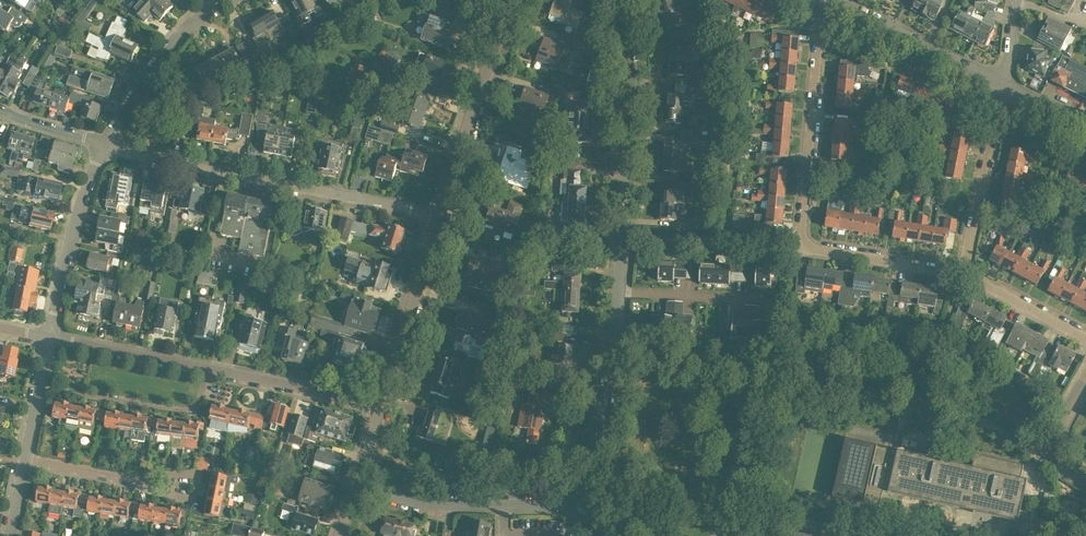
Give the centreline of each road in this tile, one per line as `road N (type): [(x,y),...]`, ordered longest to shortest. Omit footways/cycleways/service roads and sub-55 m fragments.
road 1 (residential): [(962,274),(816,252),(802,238),(822,0)]
road 2 (residential): [(439,215),(105,146)]
road 3 (residential): [(616,289),(631,61),(615,0)]
road 4 (tertiary): [(439,215),(512,0)]
road 5 (residential): [(588,507),(616,289)]
road 6 (residential): [(52,337),(69,248),(105,146)]
road 7 (tertiary): [(380,404),(439,215)]
road 8 (residential): [(208,367),(197,405),(185,409),(42,385)]
road 9 (residential): [(962,274),(1000,84)]
road 10 (residential): [(105,146),(179,34),(227,0)]
road 11 (residential): [(1000,84),(833,0)]
road 12 (residential): [(380,404),(208,367)]
road 13 (residential): [(208,367),(52,337)]
road 14 (residential): [(771,298),(616,289)]
road 15 (residential): [(504,505),(434,504),(356,481)]
road 16 (residential): [(1046,455),(912,394)]
road 17 (residential): [(1085,341),(962,274)]

